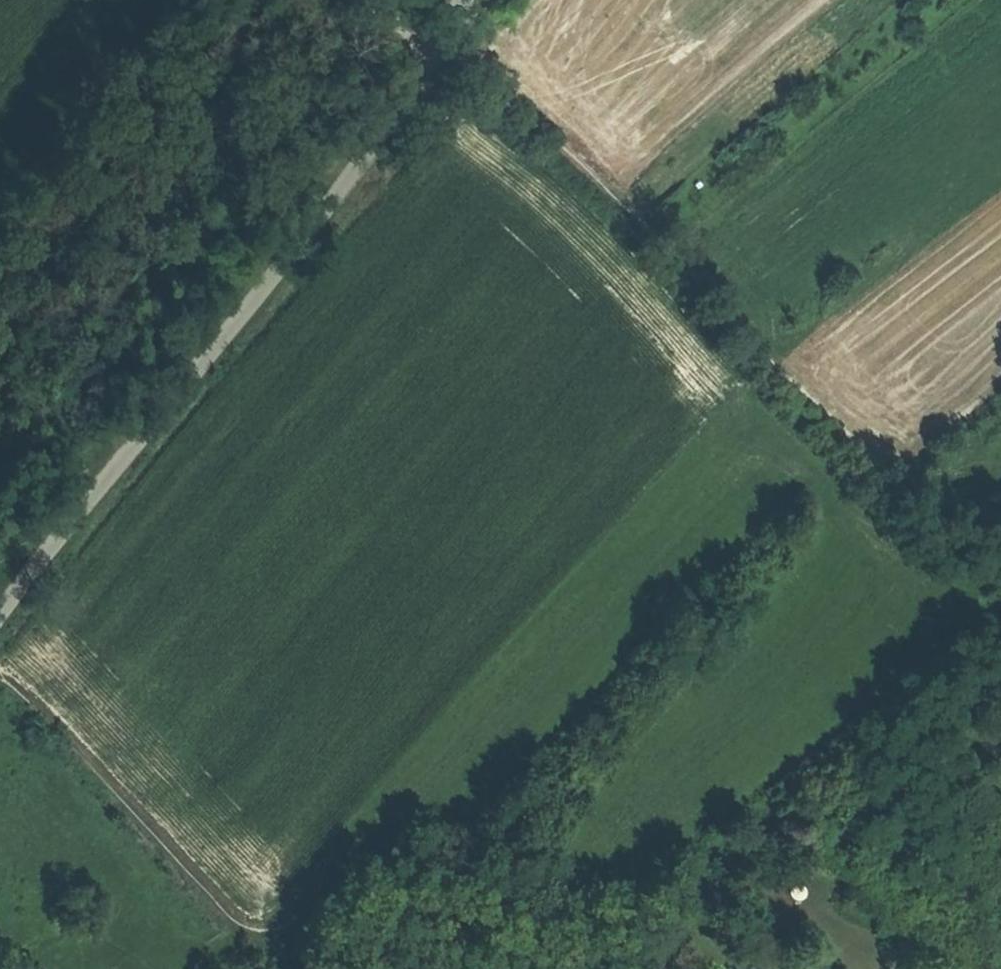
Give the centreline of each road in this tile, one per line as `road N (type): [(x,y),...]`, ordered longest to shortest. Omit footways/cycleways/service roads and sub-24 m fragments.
road 1 (track): [(1000,572),(890,480),(559,145),(373,0)]
road 2 (unclassified): [(0,615),(376,149),(440,51),(462,0)]

